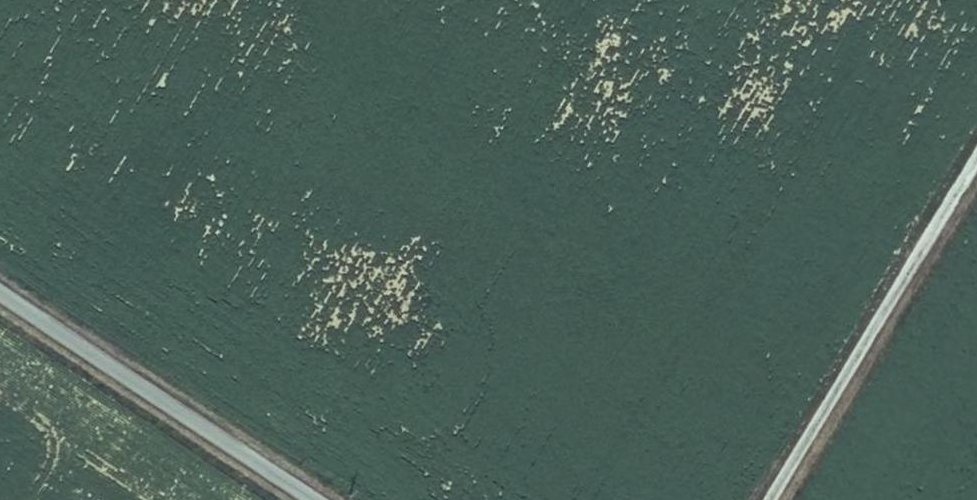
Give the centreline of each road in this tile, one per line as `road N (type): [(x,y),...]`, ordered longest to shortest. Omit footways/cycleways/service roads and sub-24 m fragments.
road 1 (track): [(767,499),(976,154)]
road 2 (unclassified): [(0,292),(312,499)]

